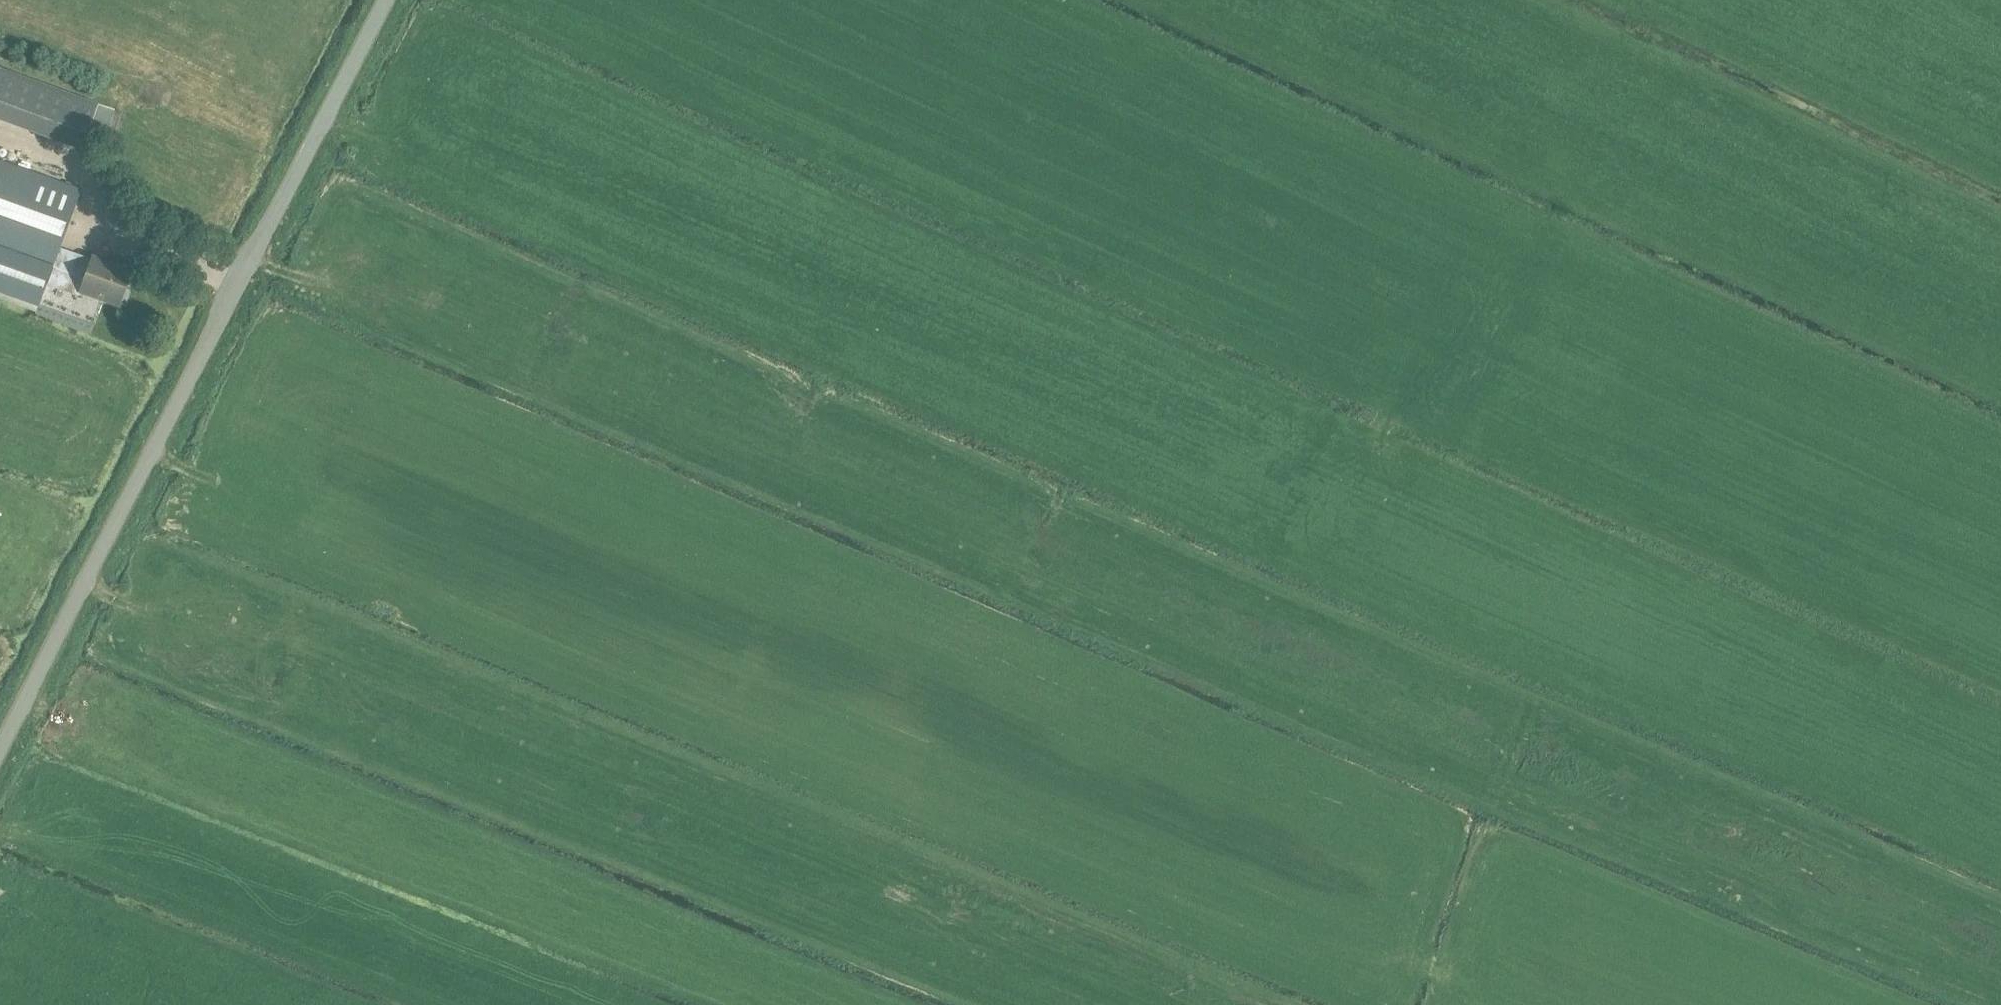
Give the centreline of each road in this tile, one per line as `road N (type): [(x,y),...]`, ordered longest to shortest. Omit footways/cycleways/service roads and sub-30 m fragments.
road 1 (unclassified): [(0,688),(243,288),(390,0)]

